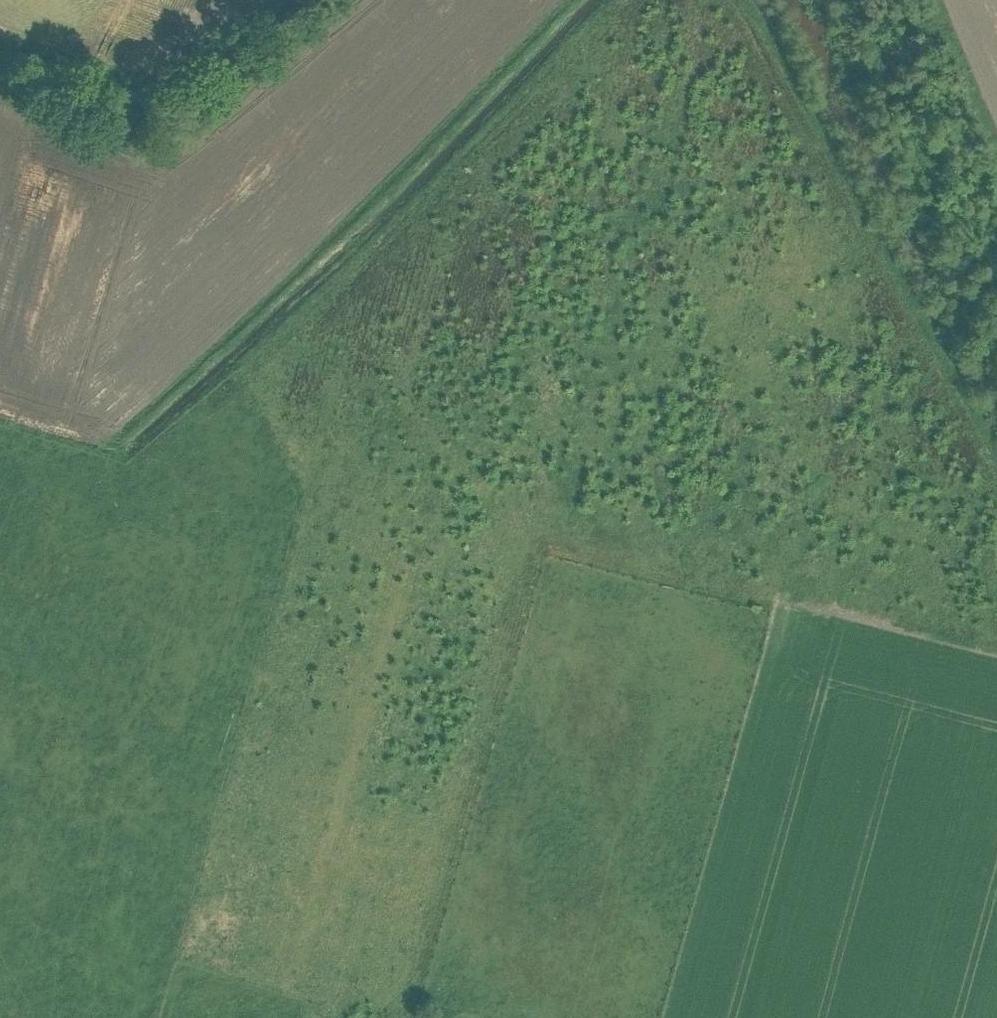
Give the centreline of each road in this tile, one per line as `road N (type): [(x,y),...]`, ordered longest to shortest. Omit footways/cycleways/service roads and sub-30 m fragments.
road 1 (track): [(0,76),(68,93),(117,89),(240,0)]

